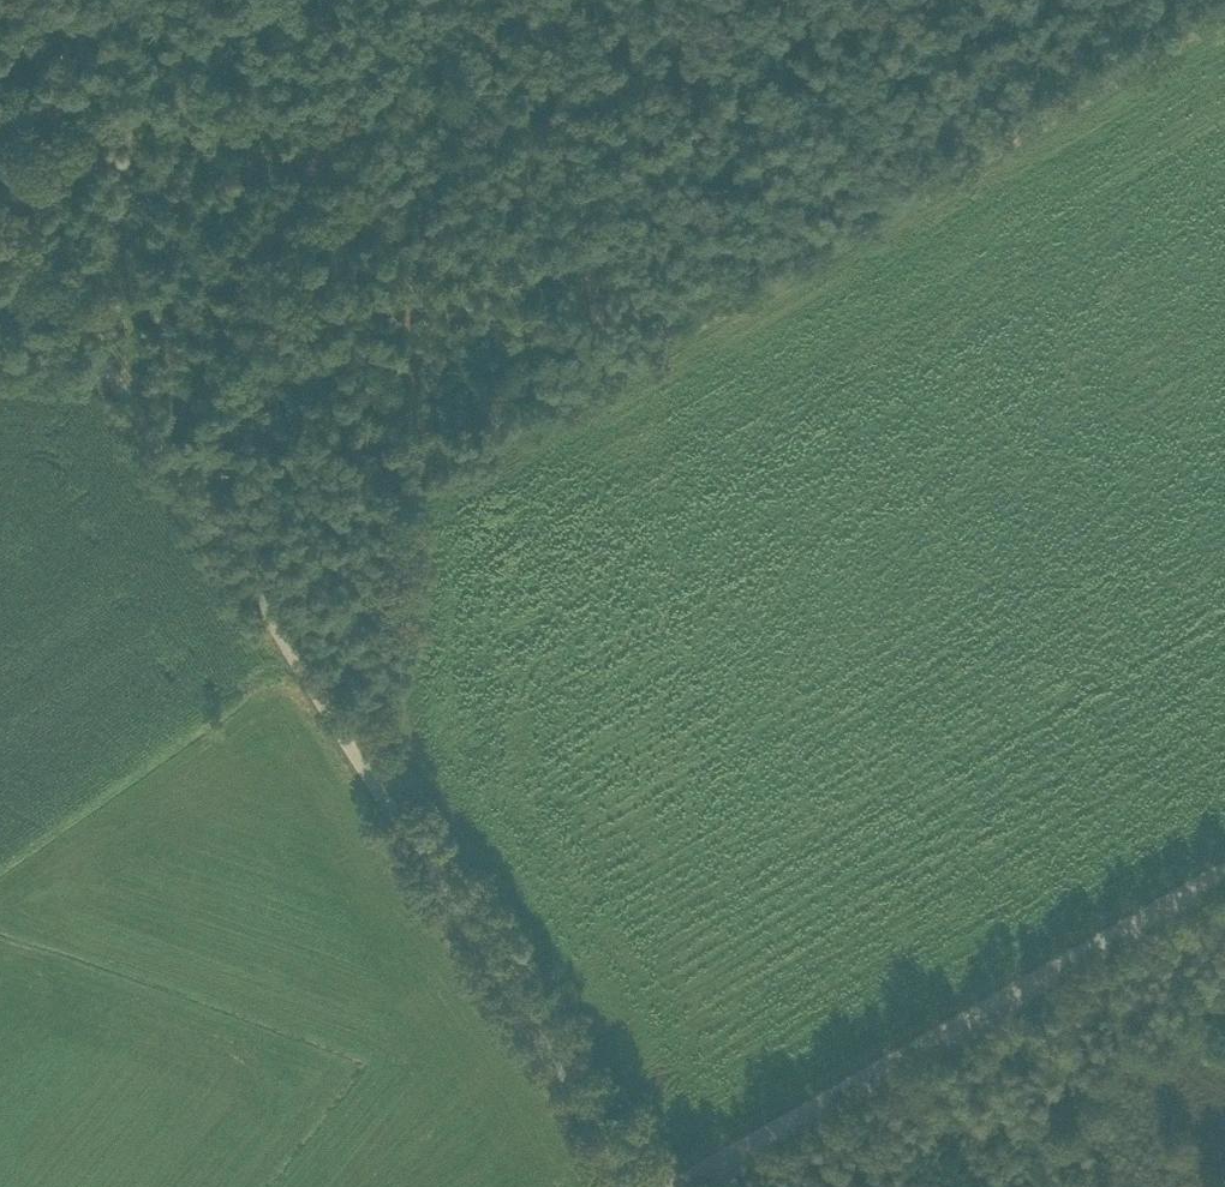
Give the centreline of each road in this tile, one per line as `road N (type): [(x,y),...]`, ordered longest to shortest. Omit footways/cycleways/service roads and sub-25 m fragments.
road 1 (unclassified): [(0,210),(630,1186)]
road 2 (unclassified): [(697,1186),(1224,879)]

